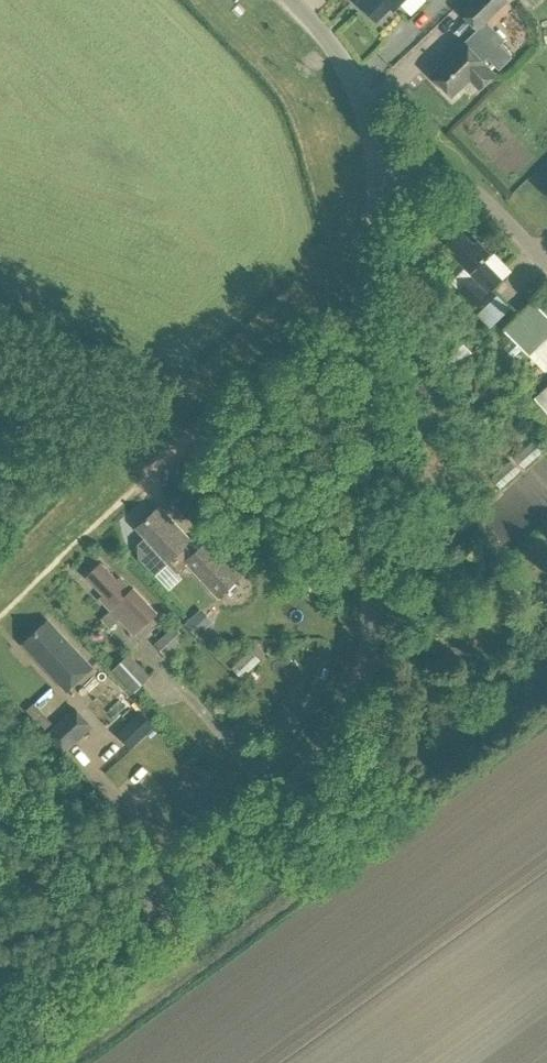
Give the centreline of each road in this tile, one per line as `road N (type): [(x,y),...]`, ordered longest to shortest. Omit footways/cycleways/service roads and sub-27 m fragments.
road 1 (unclassified): [(0,1028),(319,755),(373,654),(378,174)]
road 2 (track): [(376,317),(311,332),(137,489)]
road 3 (unclassified): [(378,174),(464,182),(546,263)]
road 4 (unclassified): [(378,174),(369,119),(347,64),(291,0)]

